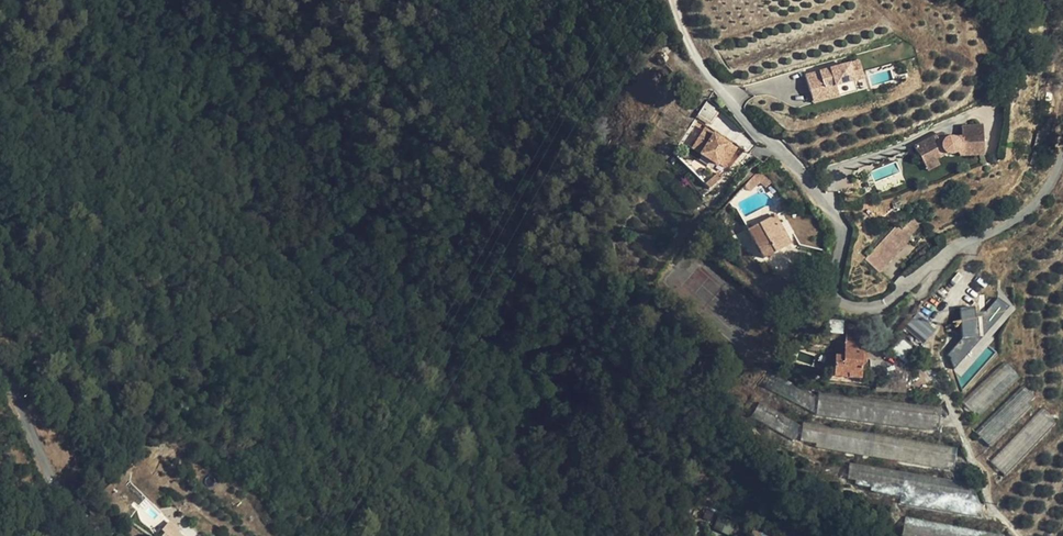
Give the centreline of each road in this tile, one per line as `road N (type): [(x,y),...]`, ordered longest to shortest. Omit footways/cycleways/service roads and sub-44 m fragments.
road 1 (residential): [(93,535),(57,491),(0,368)]
road 2 (track): [(1018,535),(955,412)]

